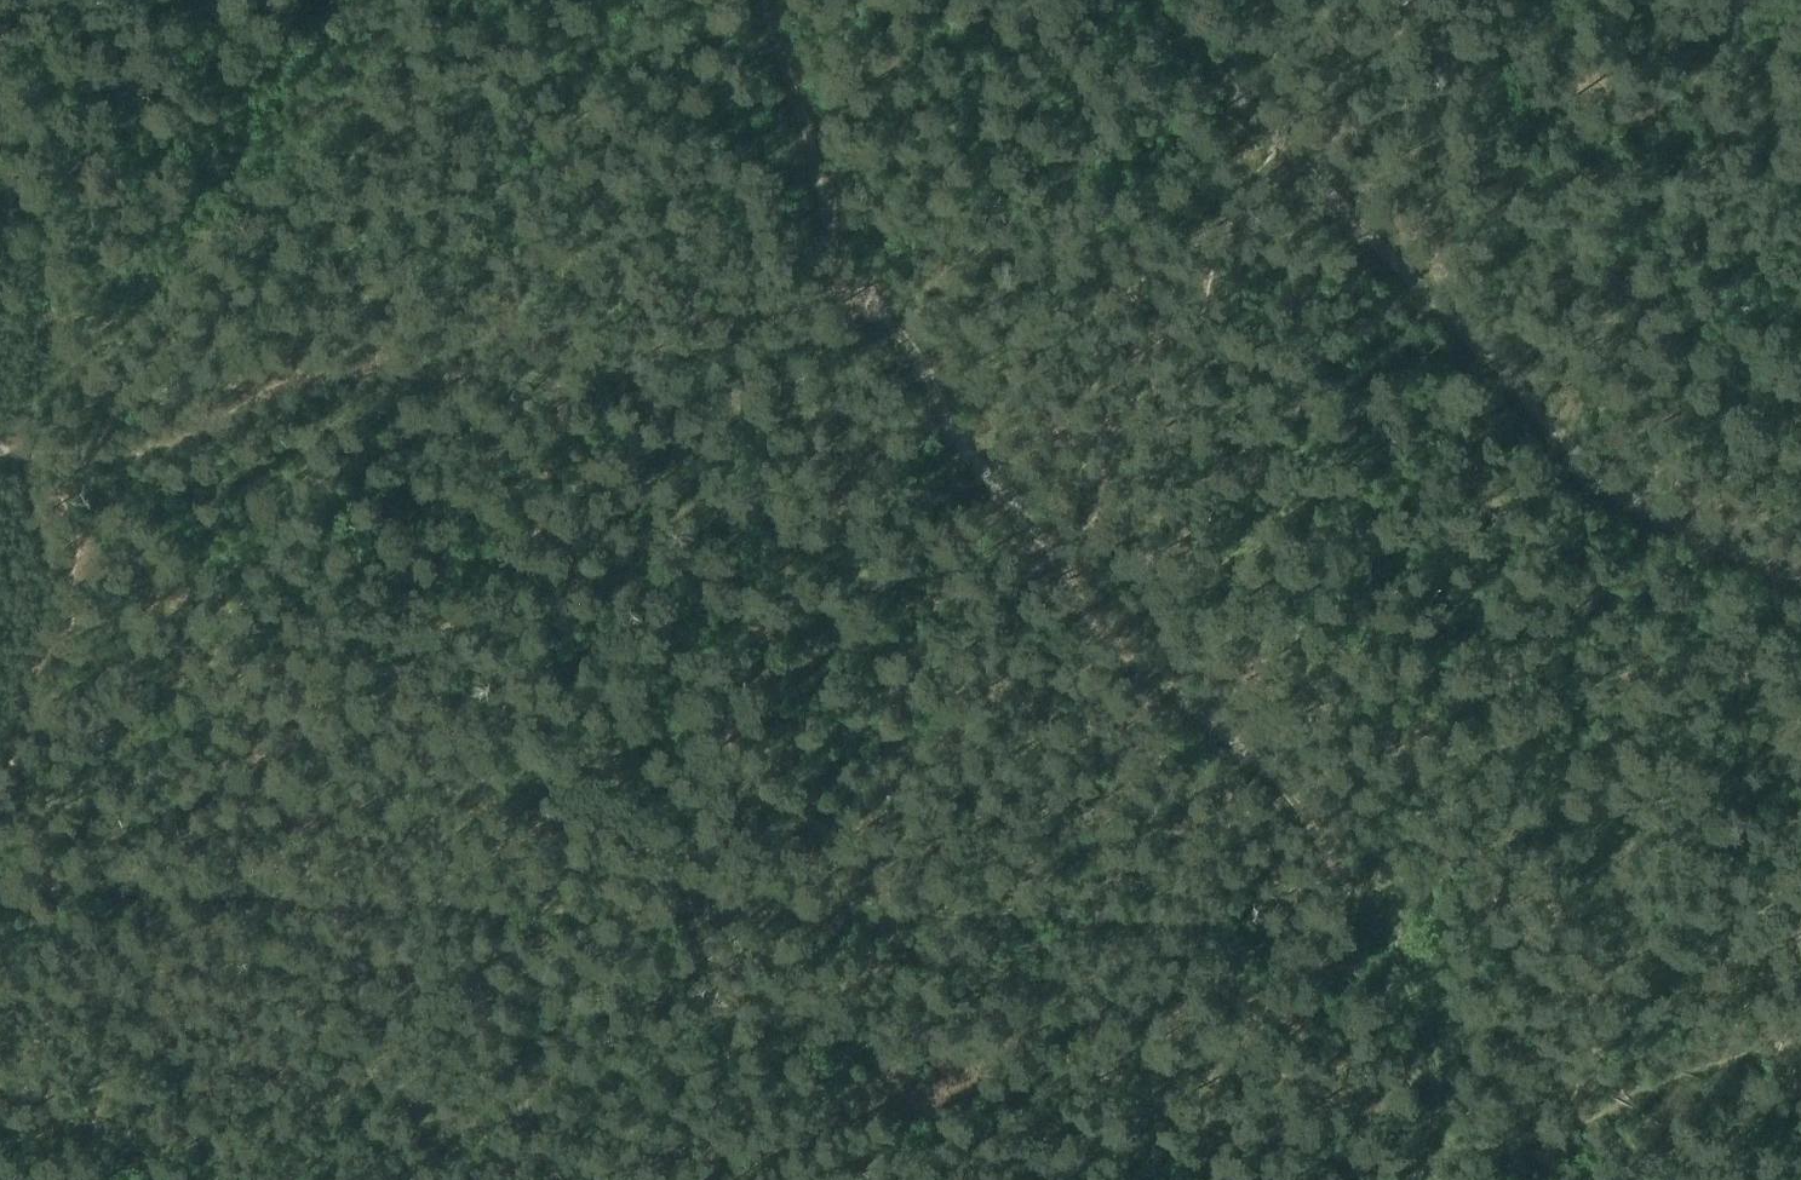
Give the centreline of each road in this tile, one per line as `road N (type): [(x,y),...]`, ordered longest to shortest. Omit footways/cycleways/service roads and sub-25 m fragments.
road 1 (track): [(1390,930),(906,916),(0,867)]
road 2 (track): [(1127,0),(1550,413),(1642,486),(1800,546)]

